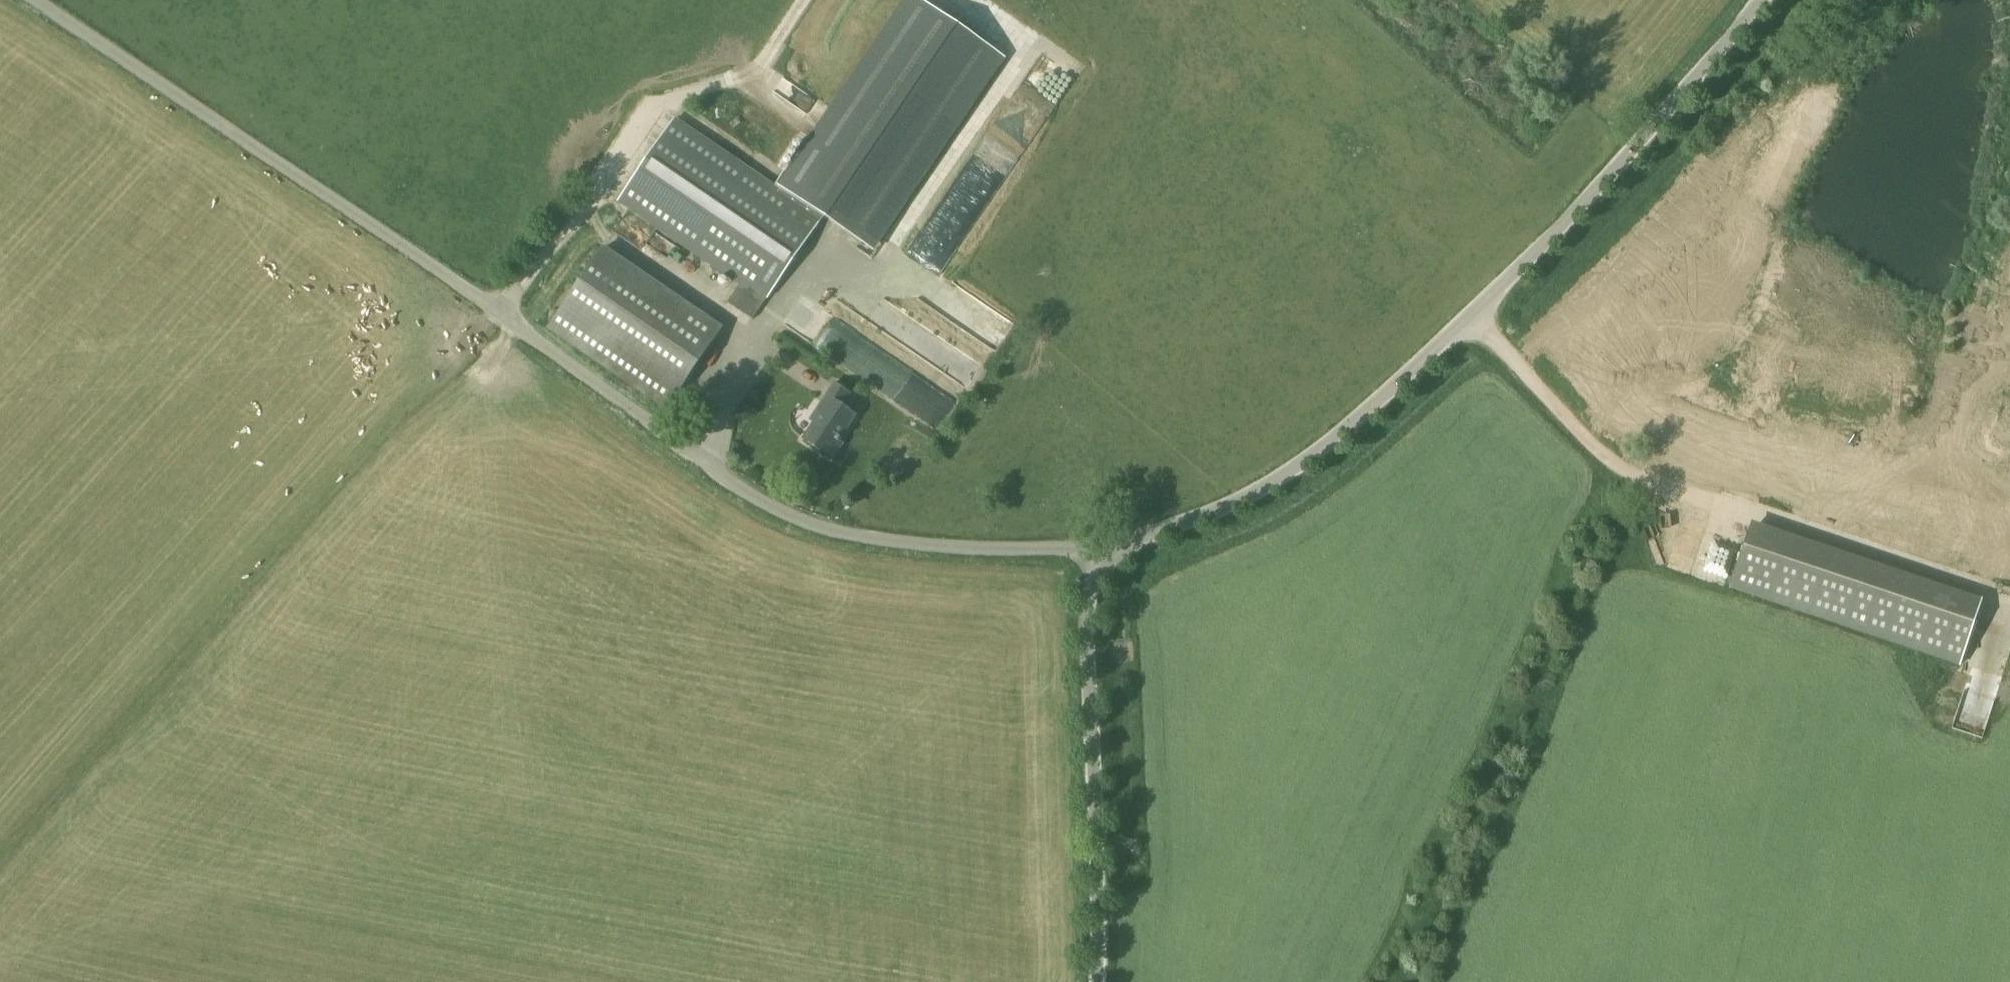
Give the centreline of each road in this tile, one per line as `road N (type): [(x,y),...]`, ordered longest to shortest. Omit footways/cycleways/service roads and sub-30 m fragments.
road 1 (unclassified): [(1107,559),(850,533),(773,505),(34,0)]
road 2 (unclassified): [(1107,559),(1249,496),(1318,454),(1462,328),(1686,95),(1764,0)]
road 3 (track): [(501,314),(667,100),(747,77),(803,0)]
road 4 (unclassified): [(1097,981),(1089,610),(1107,559)]

